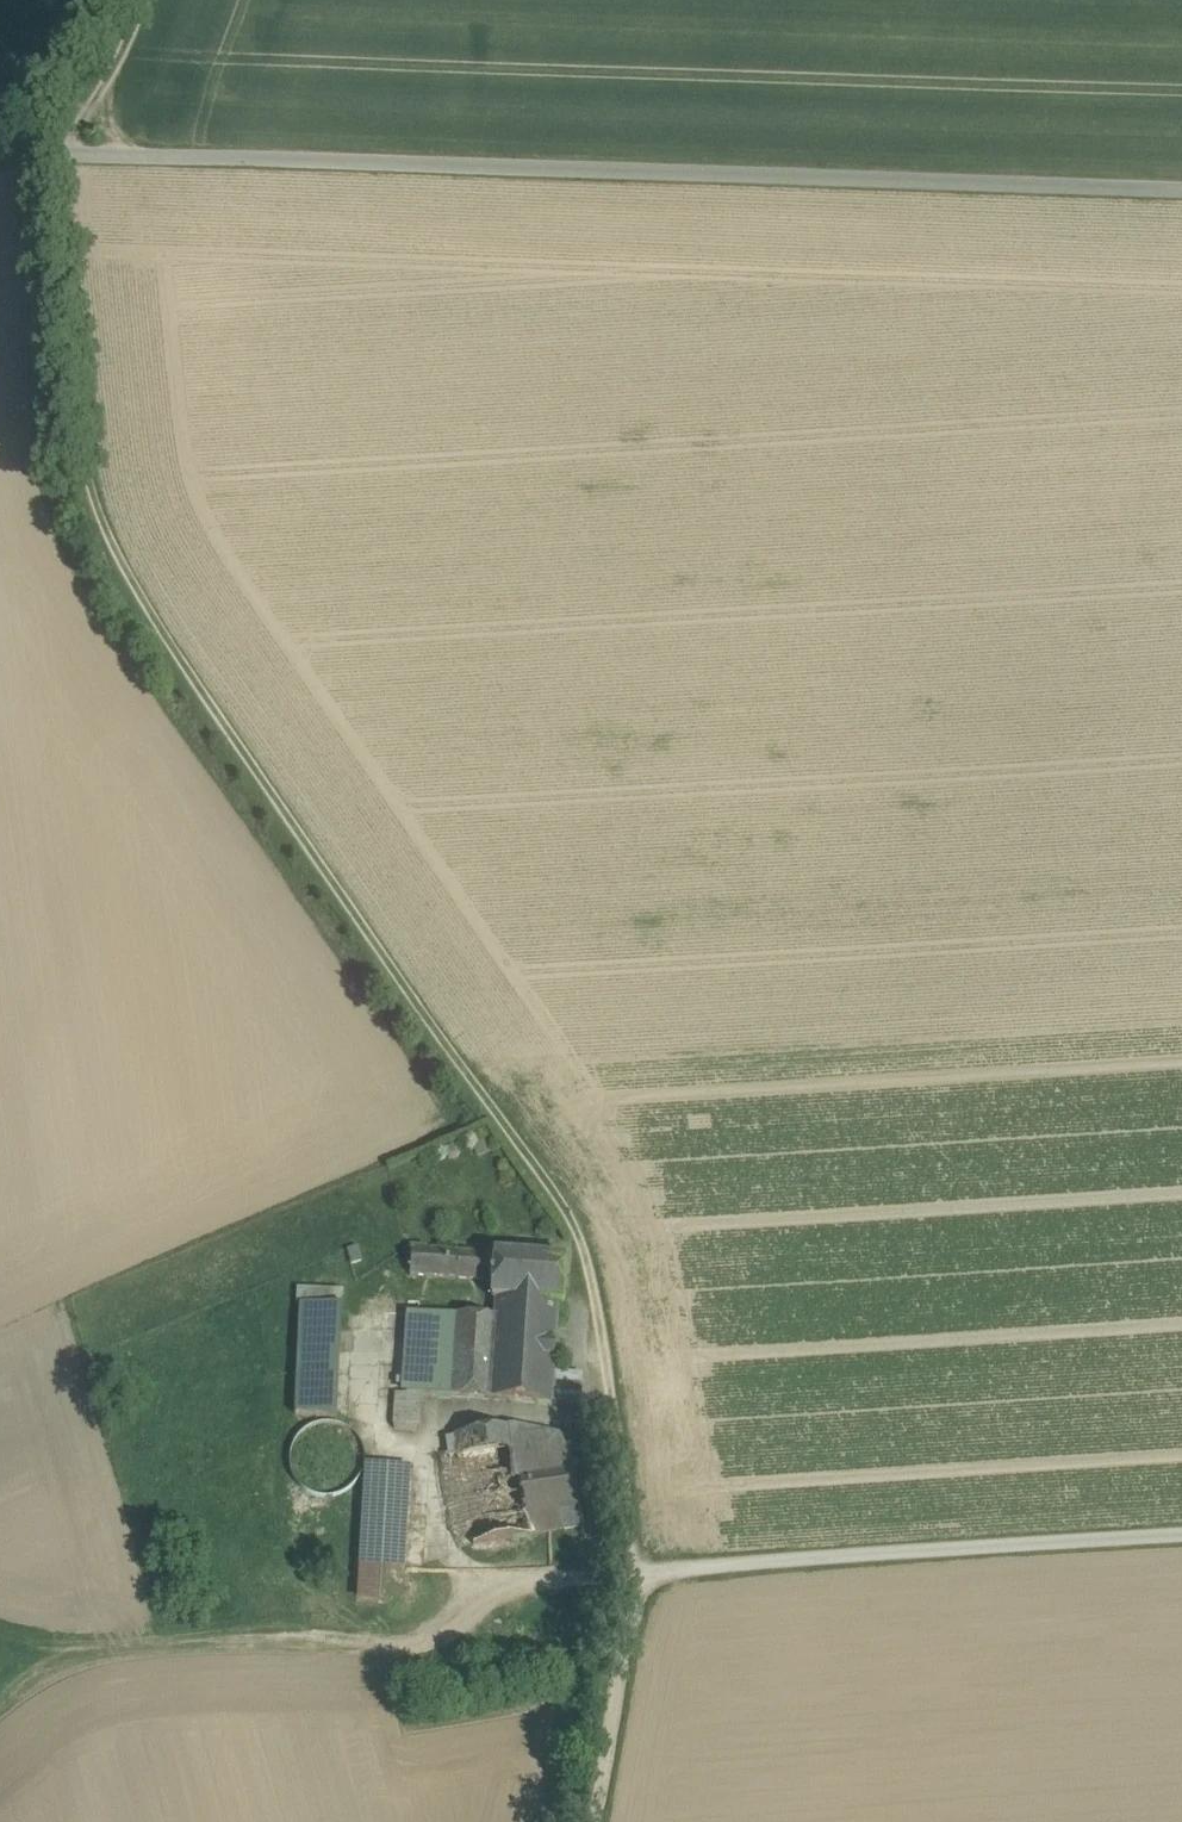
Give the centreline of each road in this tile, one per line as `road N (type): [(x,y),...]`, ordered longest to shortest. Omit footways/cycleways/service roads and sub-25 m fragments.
road 1 (track): [(149,0),(135,33),(51,151),(78,472),(133,586),(497,1128),(560,1201),(591,1259),(627,1577),(591,1821)]

